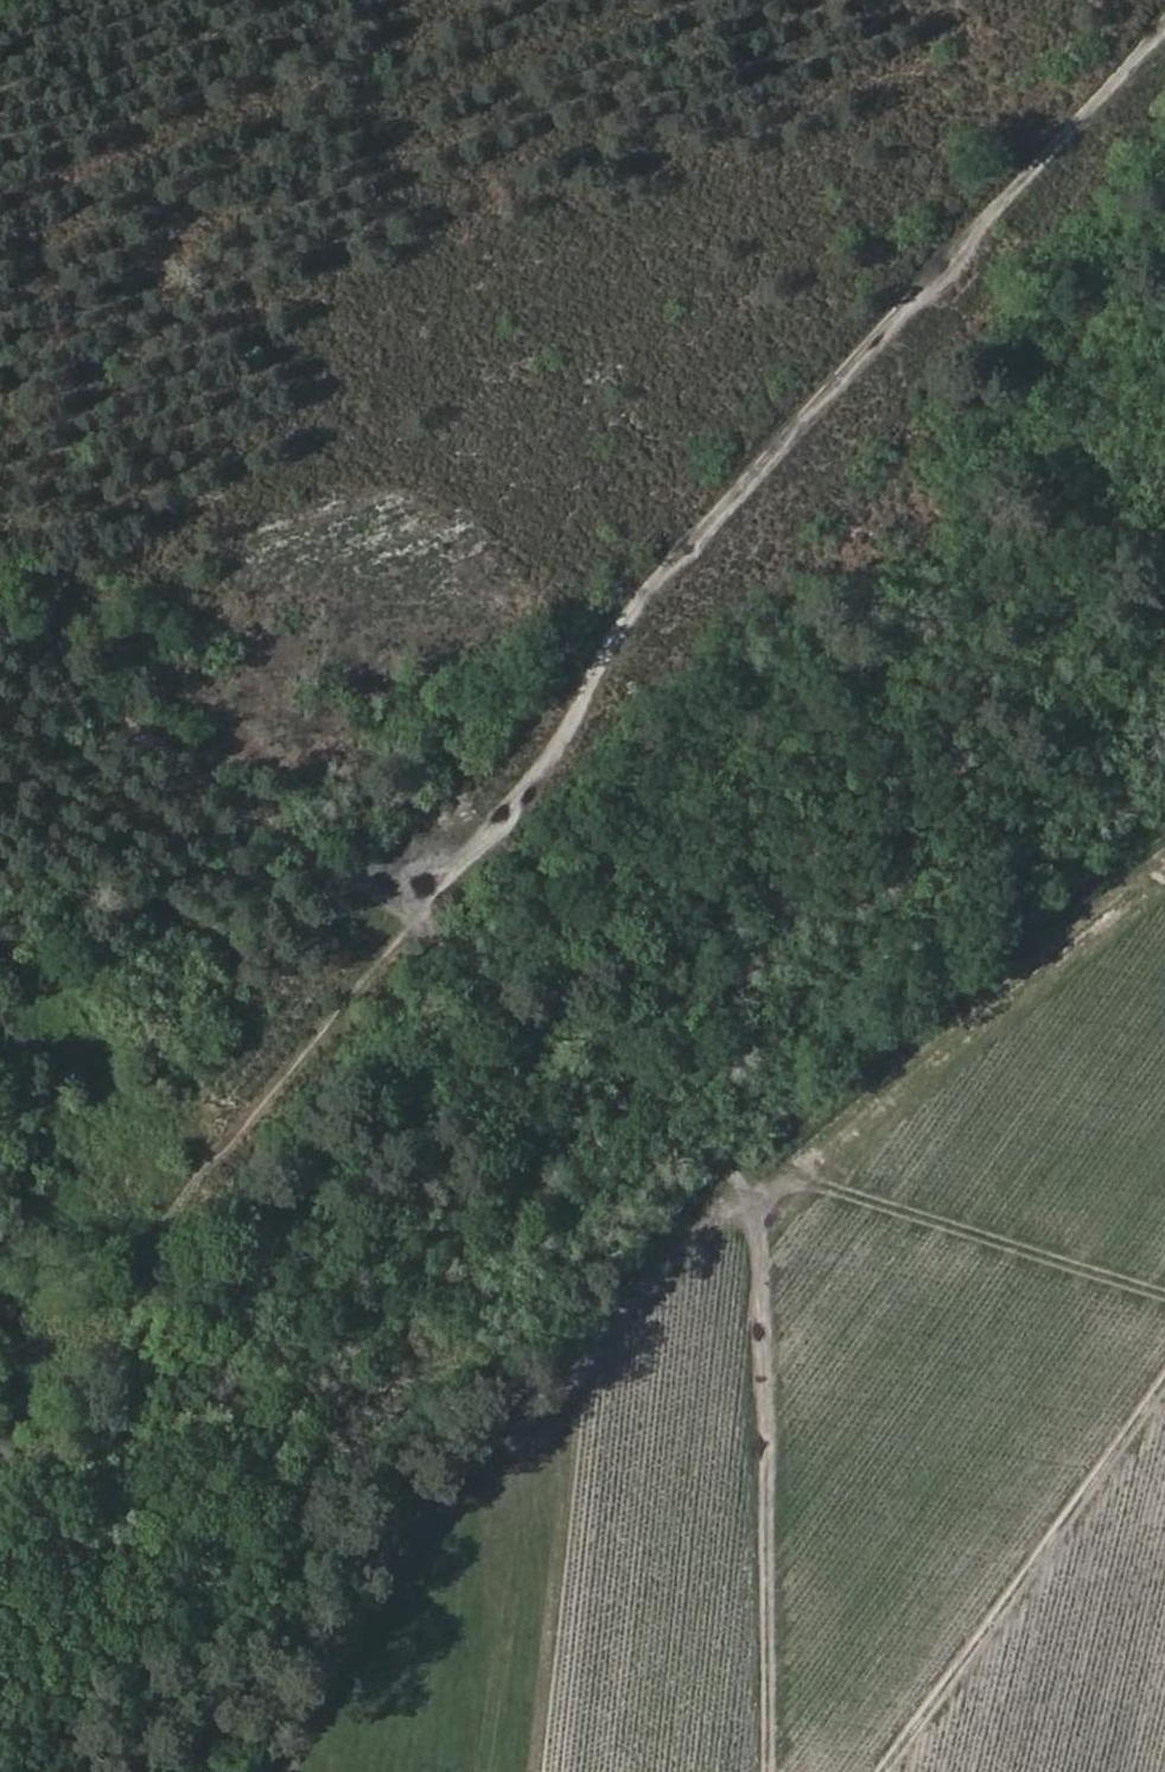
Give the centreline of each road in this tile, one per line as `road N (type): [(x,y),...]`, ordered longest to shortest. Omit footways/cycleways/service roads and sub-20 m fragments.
road 1 (track): [(755,1176),(776,1771)]
road 2 (track): [(1164,885),(820,1148),(755,1176)]
road 3 (track): [(405,953),(755,1176)]

